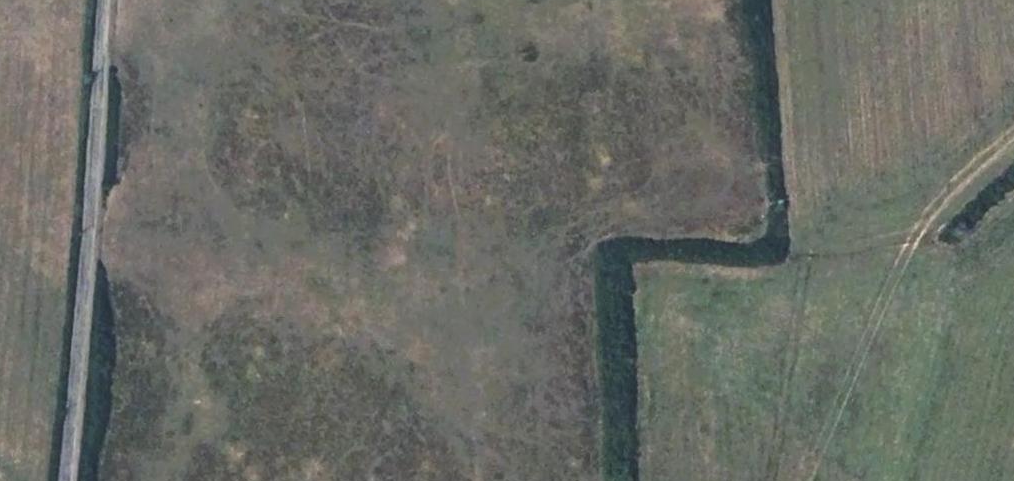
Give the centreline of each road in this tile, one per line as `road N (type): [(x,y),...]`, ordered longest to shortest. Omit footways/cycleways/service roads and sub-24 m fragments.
road 1 (unclassified): [(62,480),(104,0)]

